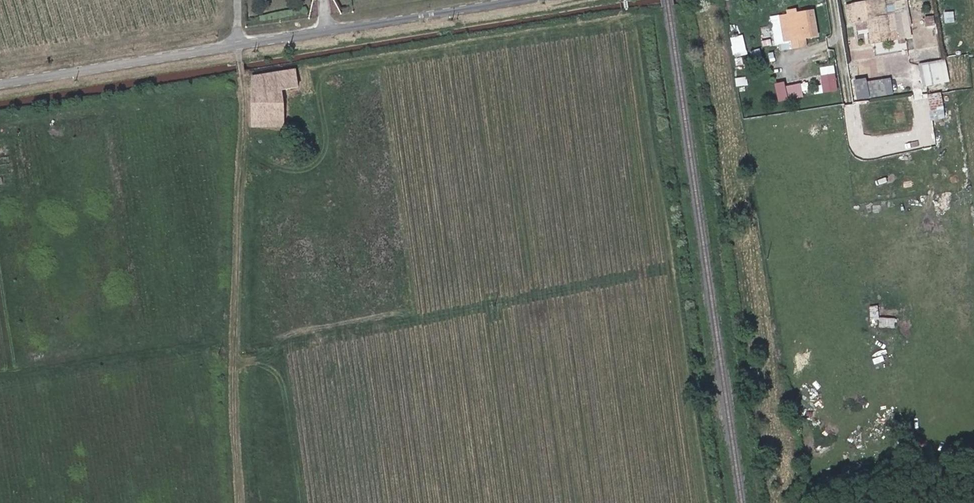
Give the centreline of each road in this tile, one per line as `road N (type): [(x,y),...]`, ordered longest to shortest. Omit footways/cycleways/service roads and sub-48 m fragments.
road 1 (unclassified): [(0,84),(499,0)]

